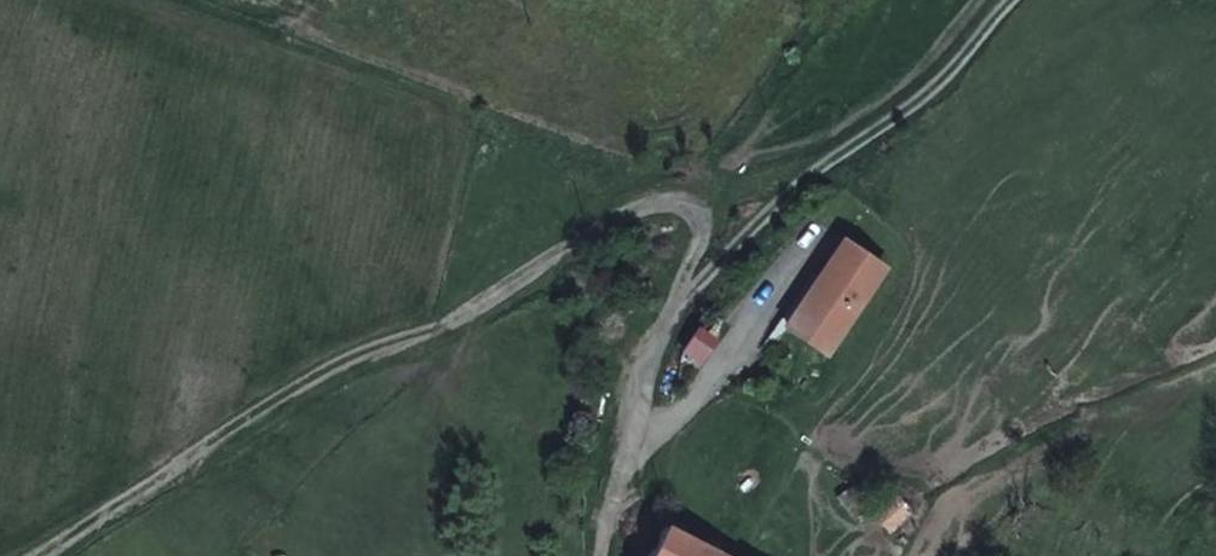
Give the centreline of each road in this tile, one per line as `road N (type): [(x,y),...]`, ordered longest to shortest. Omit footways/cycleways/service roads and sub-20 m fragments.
road 1 (track): [(26,555),(175,476),(344,359),(455,323),(664,201),(684,200),(705,216),(681,302)]
road 2 (track): [(601,555),(644,388),(681,302),(797,183),(954,67),(1009,0)]

